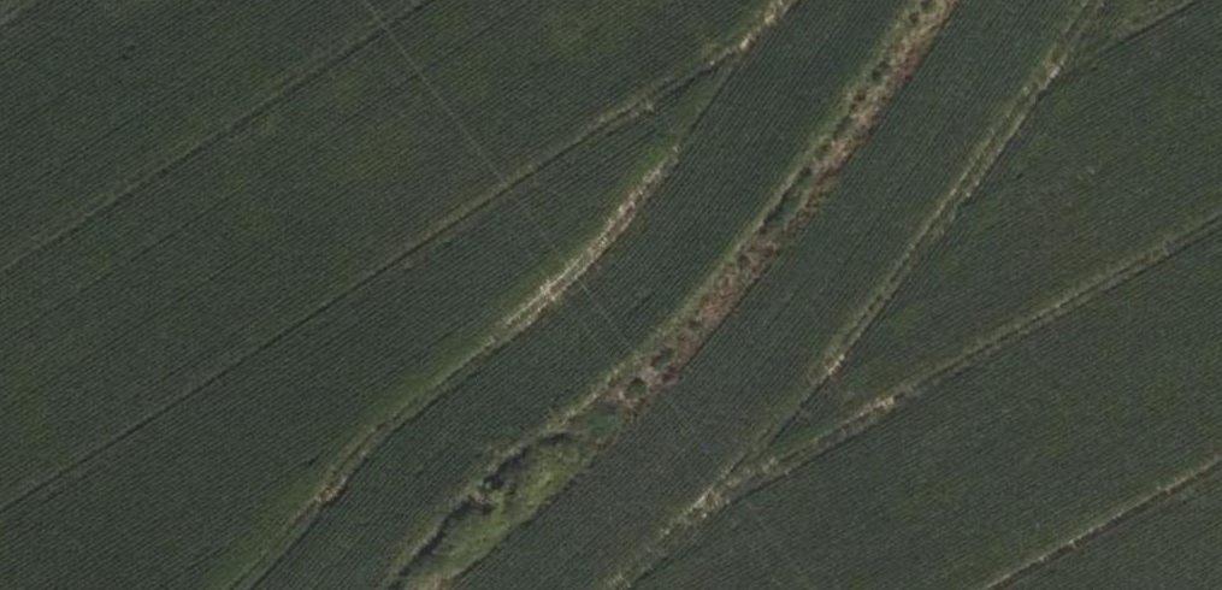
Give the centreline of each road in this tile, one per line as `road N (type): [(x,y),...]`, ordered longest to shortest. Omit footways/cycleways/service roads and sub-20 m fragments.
road 1 (track): [(932,0),(692,334),(412,589)]

